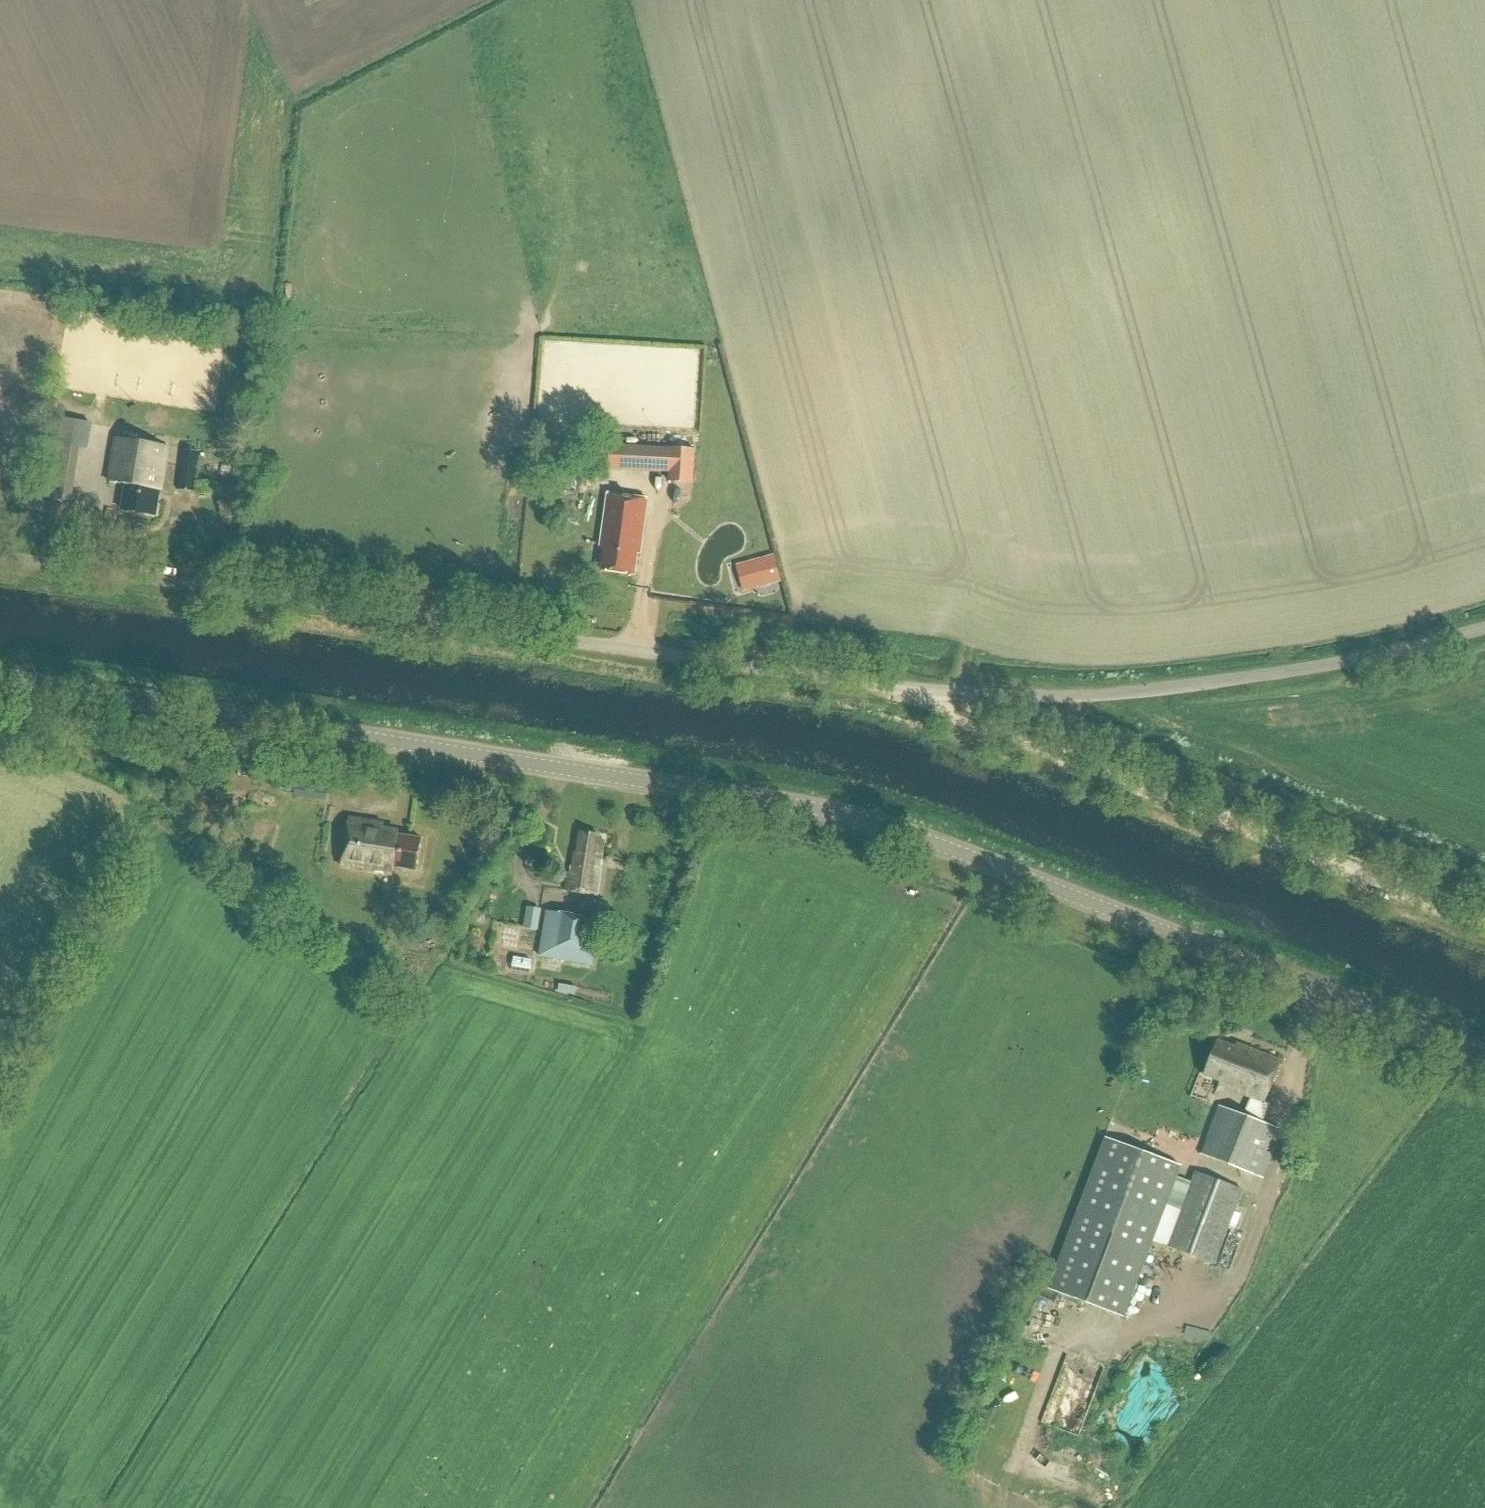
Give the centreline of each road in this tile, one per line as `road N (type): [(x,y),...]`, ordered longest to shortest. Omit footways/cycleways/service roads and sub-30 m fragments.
road 1 (tertiary): [(1484,1055),(879,822),(0,678)]
road 2 (unclassified): [(937,693),(0,558)]
road 3 (track): [(1484,924),(957,714),(937,693)]
road 4 (unclassified): [(937,693),(1082,696),(1214,683),(1342,664),(1484,629)]

